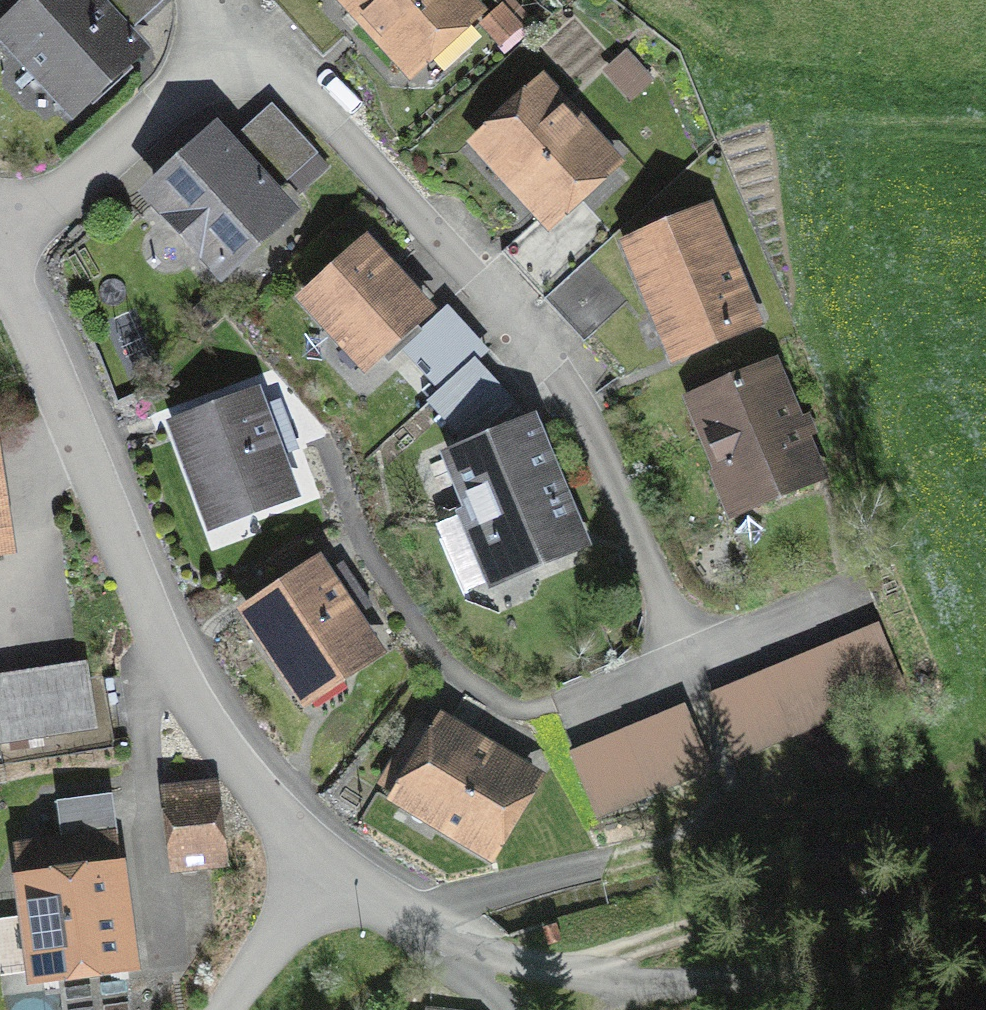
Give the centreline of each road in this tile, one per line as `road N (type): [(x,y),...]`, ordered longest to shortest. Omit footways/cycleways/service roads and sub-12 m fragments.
road 1 (residential): [(0,235),(223,740),(277,834),(349,896)]
road 2 (residential): [(290,52),(577,395),(690,655)]
road 3 (track): [(349,896),(608,980),(985,1004)]
road 4 (residential): [(0,235),(290,52)]
road 5 (residential): [(230,1009),(278,942),(349,896)]

